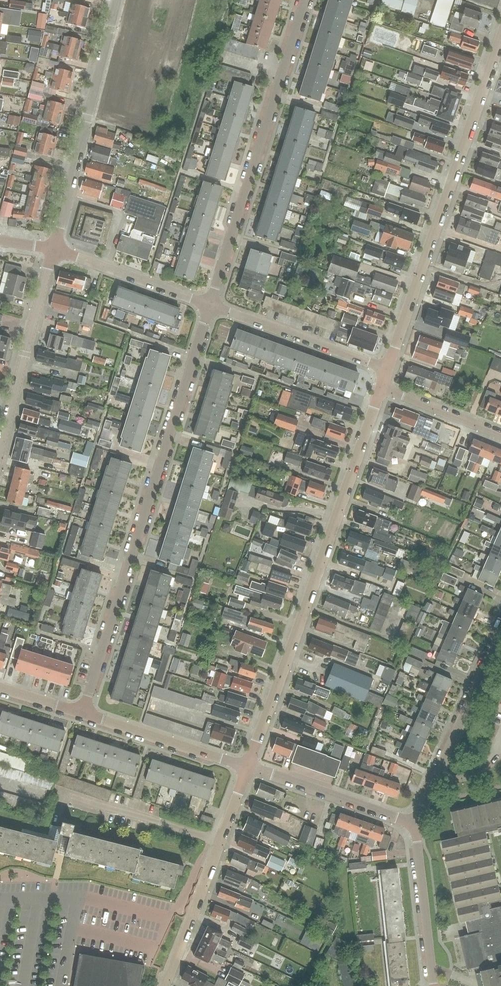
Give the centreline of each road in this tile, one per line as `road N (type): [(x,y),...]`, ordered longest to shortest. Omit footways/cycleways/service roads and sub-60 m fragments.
road 1 (unclassified): [(81,715),(210,306)]
road 2 (residential): [(245,768),(378,388)]
road 3 (residential): [(385,369),(500,30)]
road 4 (unclassified): [(210,306),(303,0)]
road 5 (unclassified): [(53,249),(116,0)]
road 6 (residential): [(162,985),(245,768)]
road 7 (residential): [(415,824),(500,633)]
road 8 (unclassified): [(0,449),(53,249)]
road 9 (residential): [(385,369),(210,306)]
road 10 (residential): [(245,768),(415,824)]
road 11 (residential): [(81,715),(245,768)]
road 12 (residential): [(210,306),(53,249)]
road 13 (residential): [(433,985),(415,824)]
road 14 (unclassified): [(500,436),(378,388)]
road 15 (residential): [(42,894),(167,917)]

